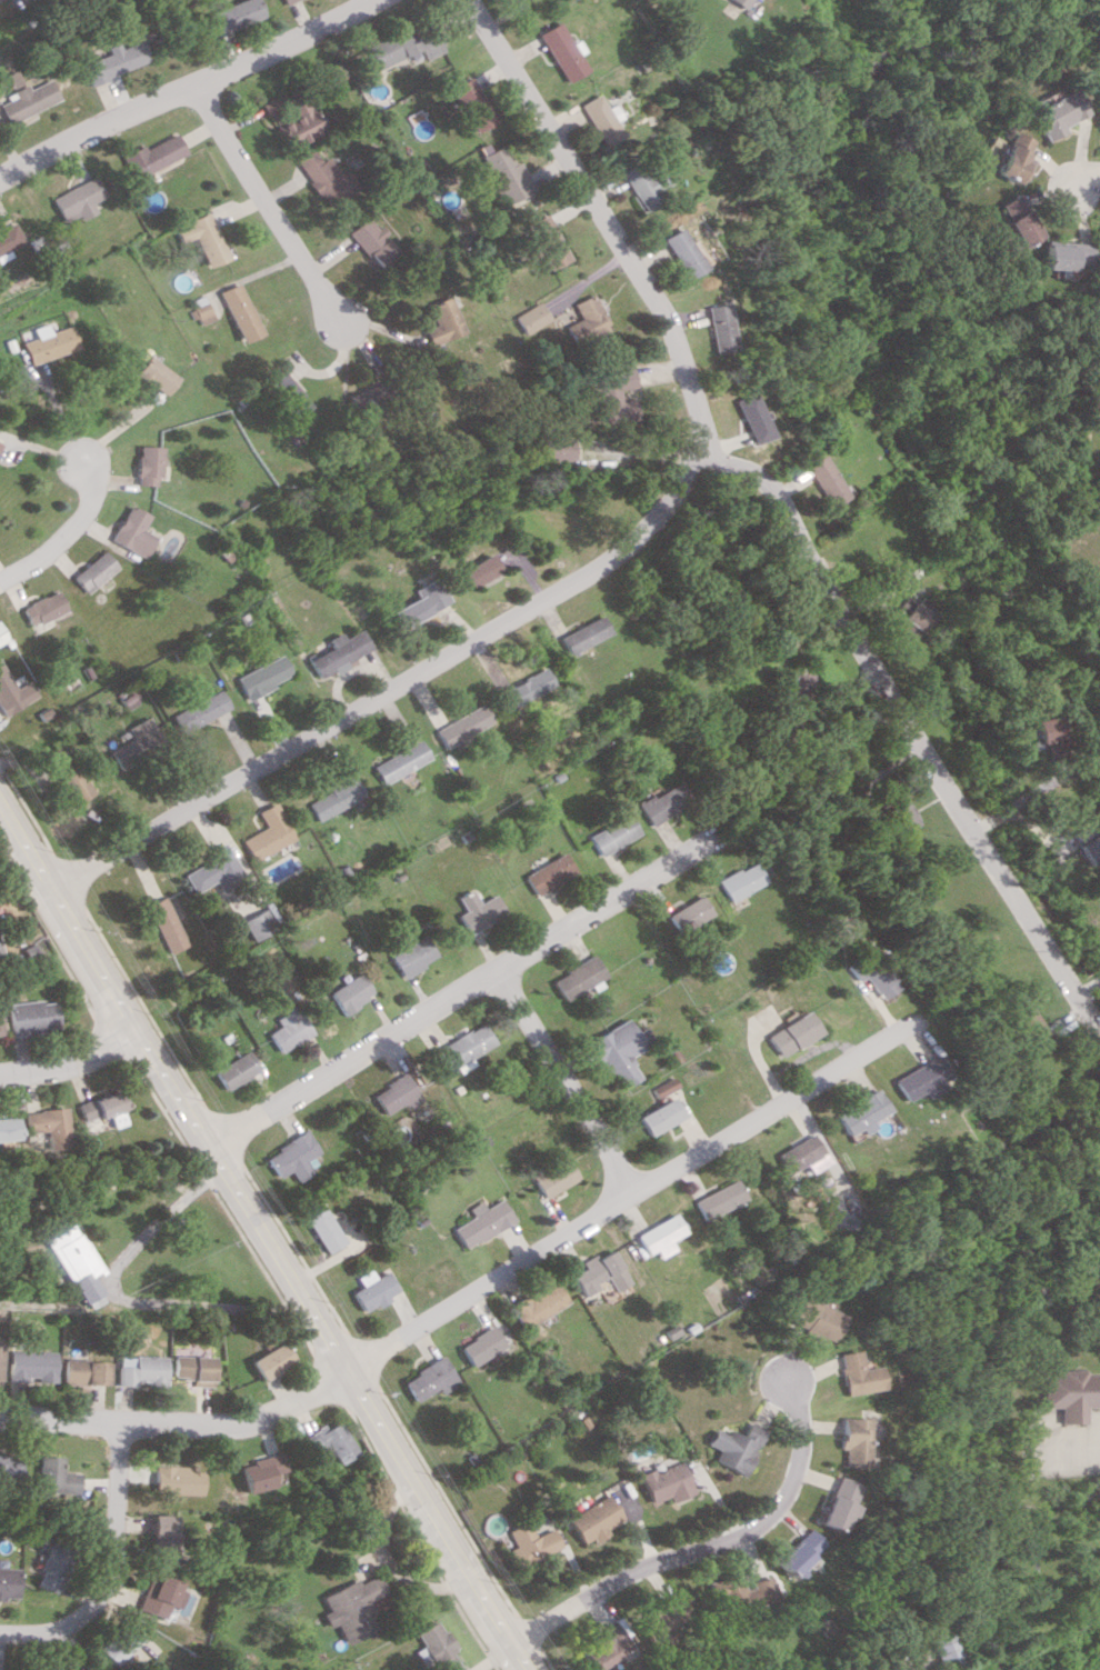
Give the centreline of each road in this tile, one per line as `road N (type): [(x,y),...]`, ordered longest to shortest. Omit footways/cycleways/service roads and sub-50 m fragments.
road 1 (secondary): [(525,1669),(0,806)]
road 2 (residential): [(53,897),(582,577),(644,522),(692,456)]
road 3 (residential): [(1099,1025),(752,482),(692,456)]
road 4 (residential): [(914,1019),(341,1370)]
road 5 (residential): [(717,836),(210,1148)]
road 6 (residential): [(692,456),(650,306),(465,0)]
road 7 (residential): [(509,1643),(623,1573),(722,1542),(774,1506),(799,1450),(782,1374)]
road 8 (residential): [(363,0),(0,177)]
road 9 (residential): [(341,1370),(243,1426),(0,1414)]
road 10 (residential): [(122,1419),(112,1573),(74,1621),(48,1632),(0,1631)]
road 11 (residential): [(192,84),(334,326)]
road 12 (residential): [(627,1194),(497,970)]
road 13 (residential): [(0,581),(59,548),(84,516),(91,501),(84,460)]
road 14 (residential): [(134,1030),(70,1070),(0,1077)]

